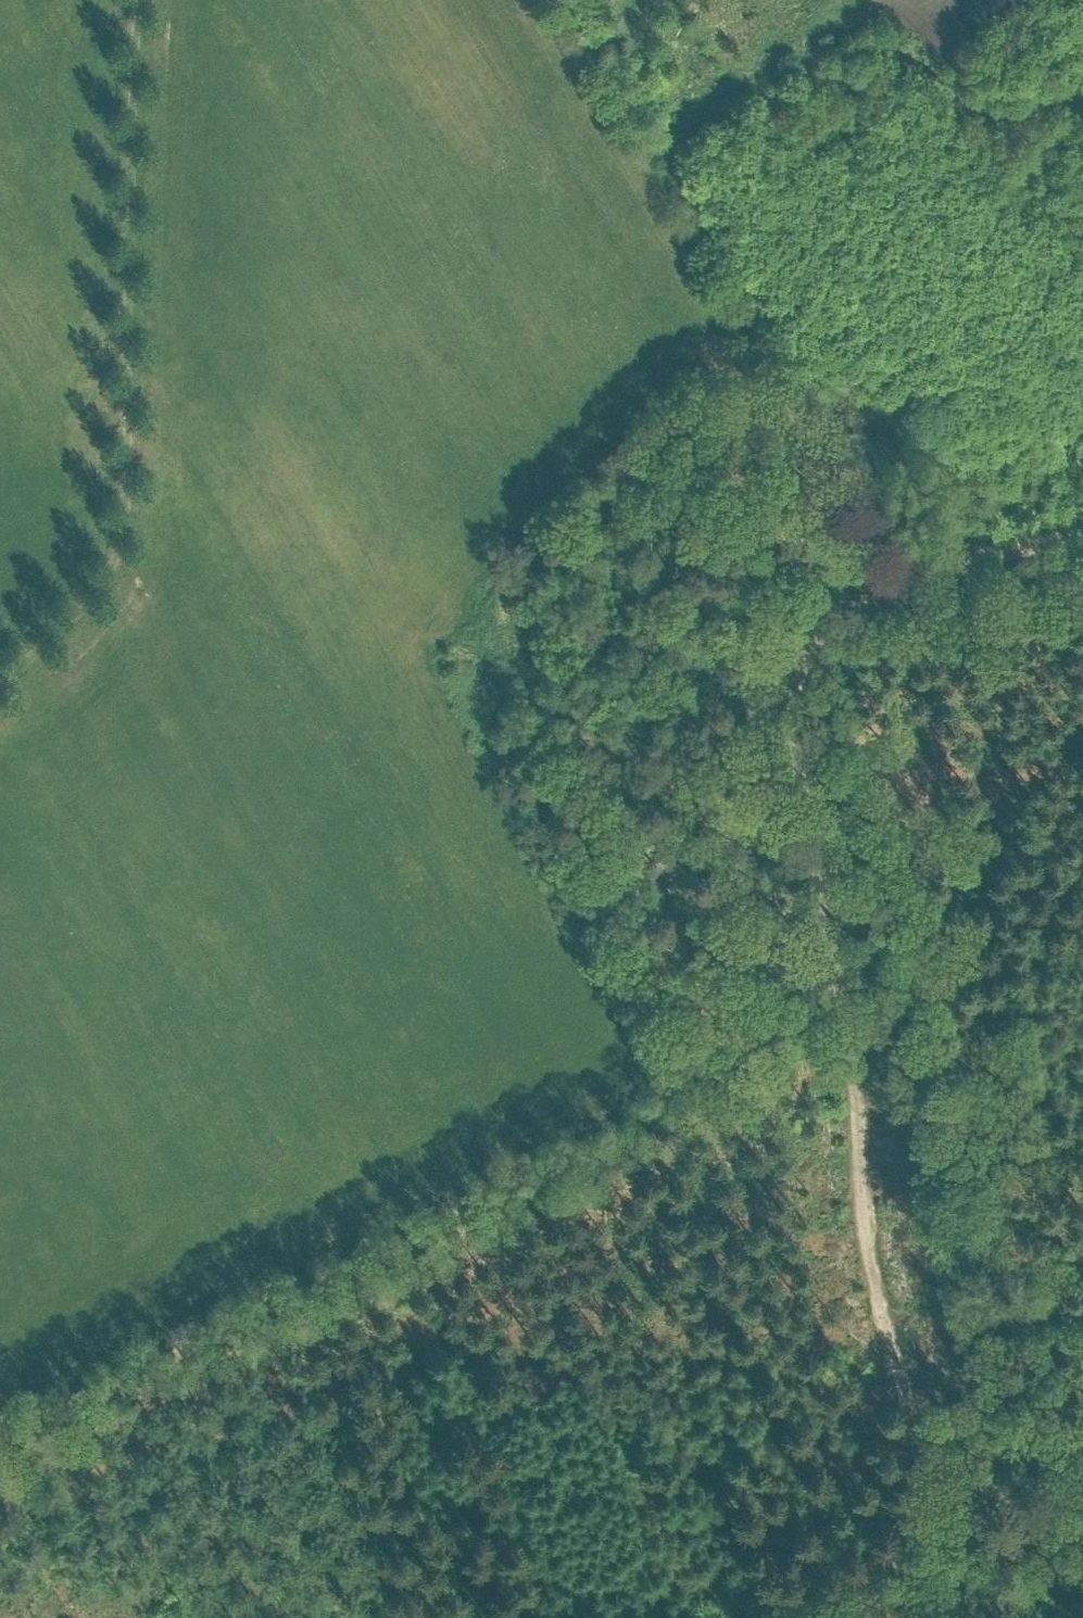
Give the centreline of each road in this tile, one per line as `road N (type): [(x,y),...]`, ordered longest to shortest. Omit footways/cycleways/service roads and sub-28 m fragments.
road 1 (track): [(1082,533),(897,579),(835,618),(793,686),(796,751),(860,1128),(860,1217),(924,1506),(907,1544),(785,1617)]
road 2 (track): [(0,1404),(840,989)]
road 3 (track): [(0,687),(93,593),(123,527),(137,0)]
road 4 (track): [(800,665),(779,652),(745,568),(720,557),(620,561),(523,547)]
road 5 (track): [(922,1520),(965,1512),(1082,1452)]

